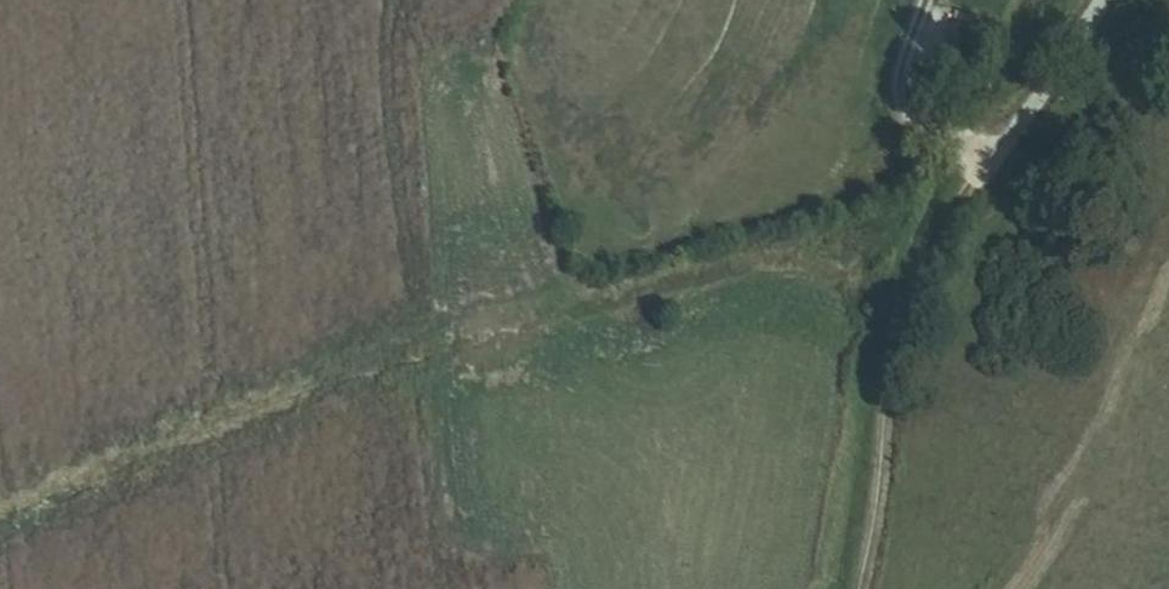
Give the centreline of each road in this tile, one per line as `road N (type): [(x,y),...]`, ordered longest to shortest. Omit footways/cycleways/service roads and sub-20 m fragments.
road 1 (track): [(855,588),(922,281),(1108,0)]

